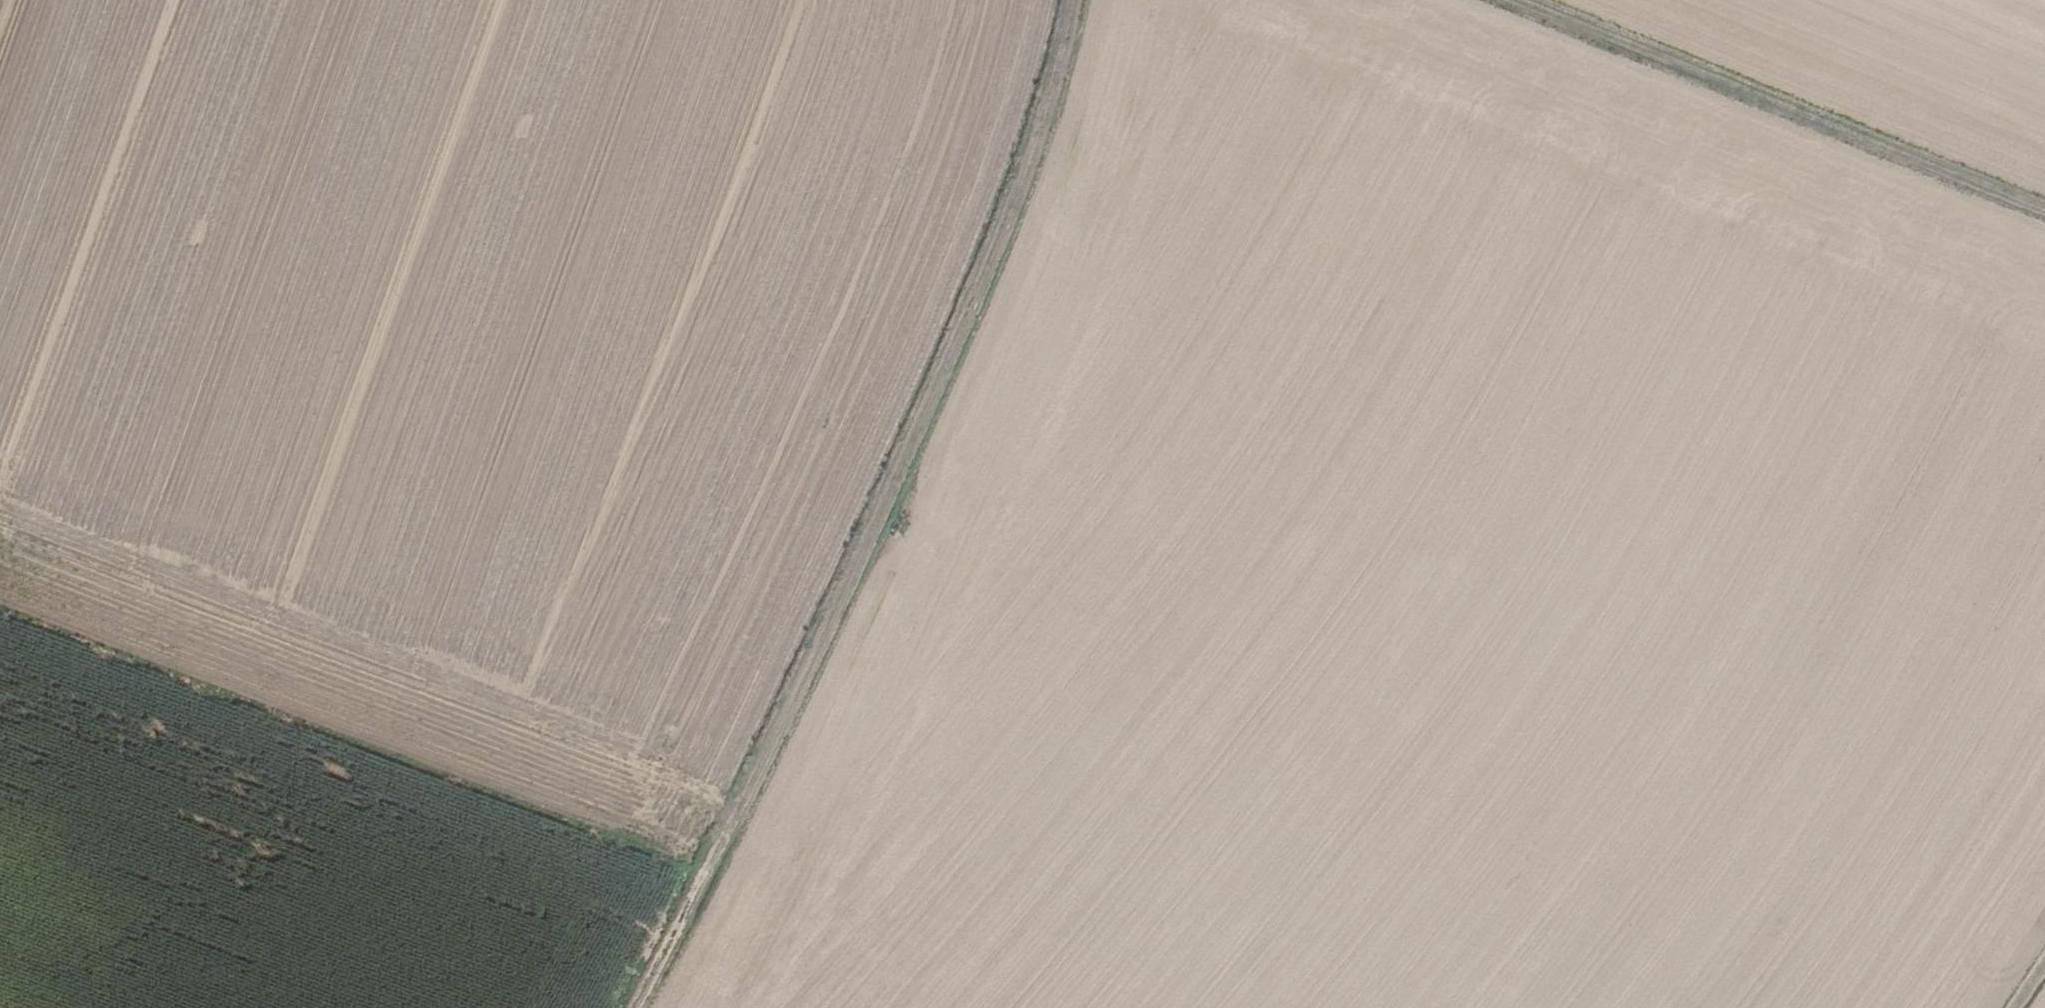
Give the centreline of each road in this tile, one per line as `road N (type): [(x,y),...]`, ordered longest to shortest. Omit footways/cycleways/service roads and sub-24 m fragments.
road 1 (track): [(634,1007),(864,549),(953,347),(1021,178),(1072,0)]
road 2 (track): [(1517,0),(2044,212)]

